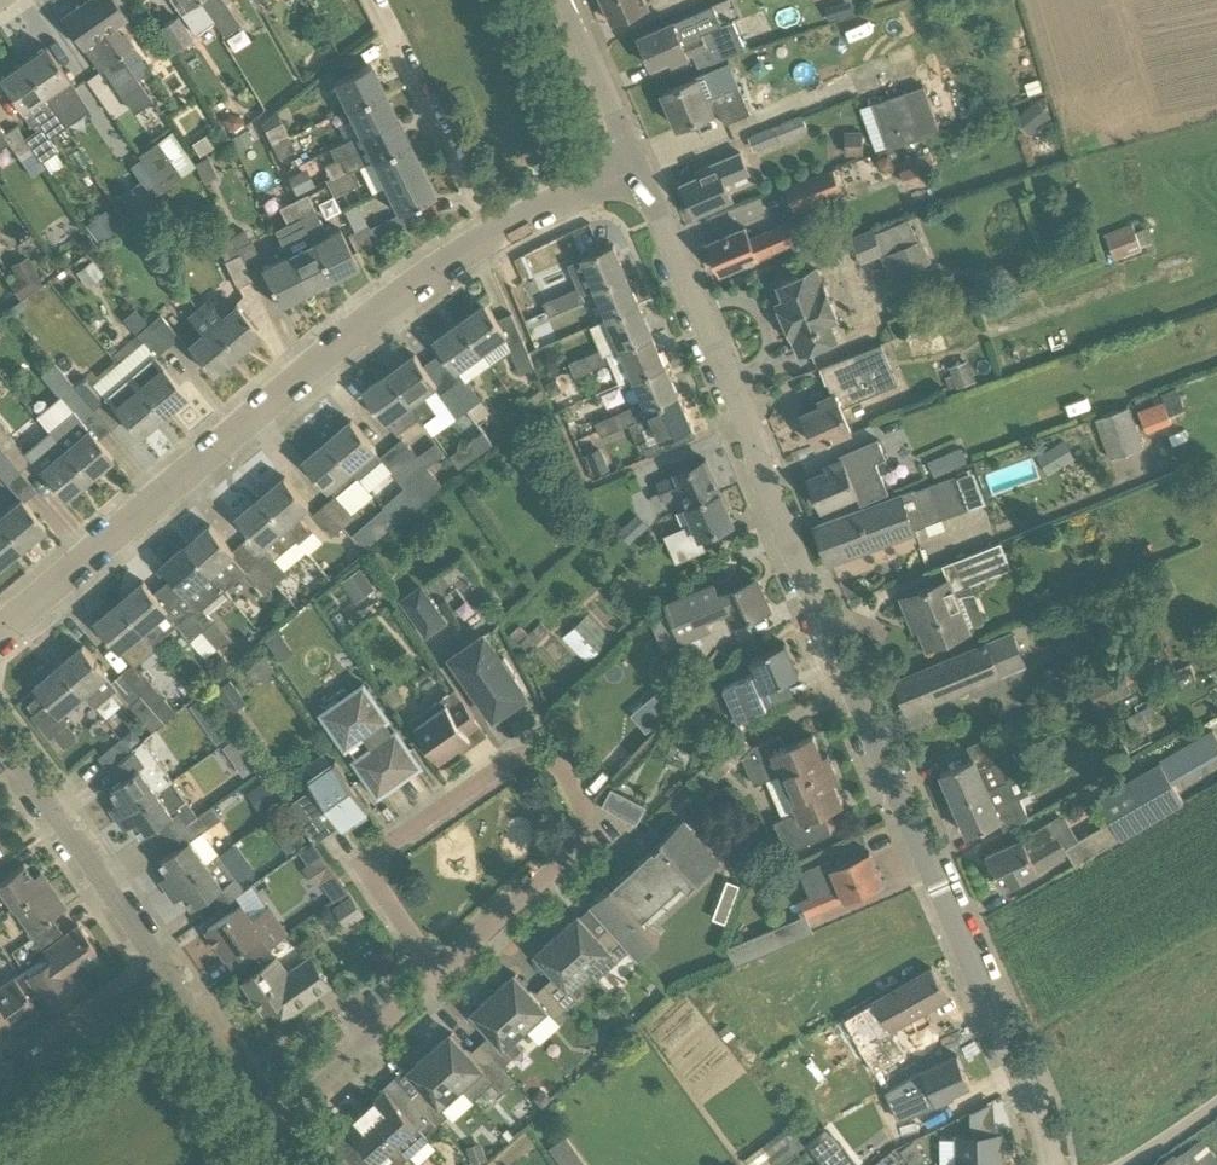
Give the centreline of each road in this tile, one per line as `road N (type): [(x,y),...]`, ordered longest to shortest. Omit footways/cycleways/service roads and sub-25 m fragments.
road 1 (residential): [(1051,1164),(1035,1099),(888,778),(638,171)]
road 2 (residential): [(0,635),(428,274),(638,171)]
road 3 (residential): [(295,1164),(229,1030),(0,739)]
road 4 (residential): [(638,171),(563,0)]

